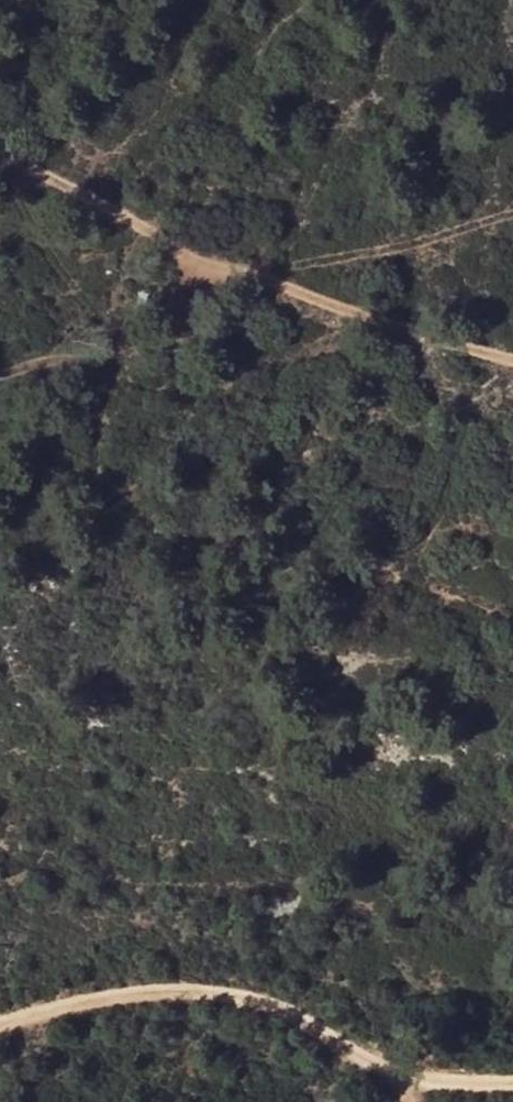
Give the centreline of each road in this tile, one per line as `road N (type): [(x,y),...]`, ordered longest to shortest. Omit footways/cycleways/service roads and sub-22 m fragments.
road 1 (track): [(512,354),(245,269),(42,176),(0,148)]
road 2 (track): [(512,1086),(379,1068),(299,1021),(212,996),(0,1027)]

